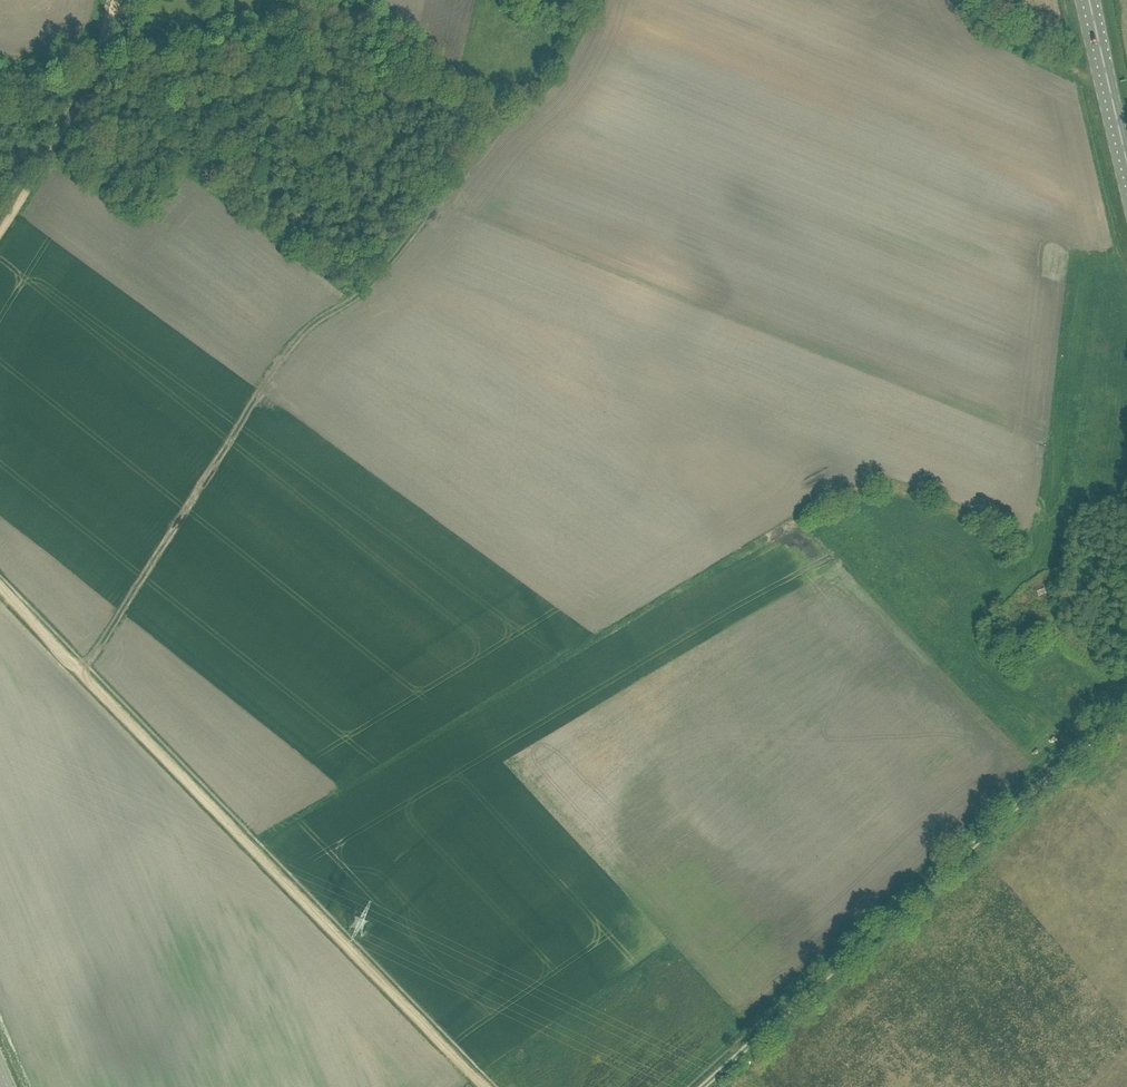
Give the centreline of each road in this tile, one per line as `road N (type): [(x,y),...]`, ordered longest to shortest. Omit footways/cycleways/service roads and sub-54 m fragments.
road 1 (track): [(0,590),(483,1086)]
road 2 (track): [(703,1086),(1076,754),(1126,719)]
road 3 (track): [(119,0),(92,75),(0,233)]
road 4 (primary): [(1126,162),(1090,0)]
road 5 (track): [(962,0),(993,31),(1072,75)]

